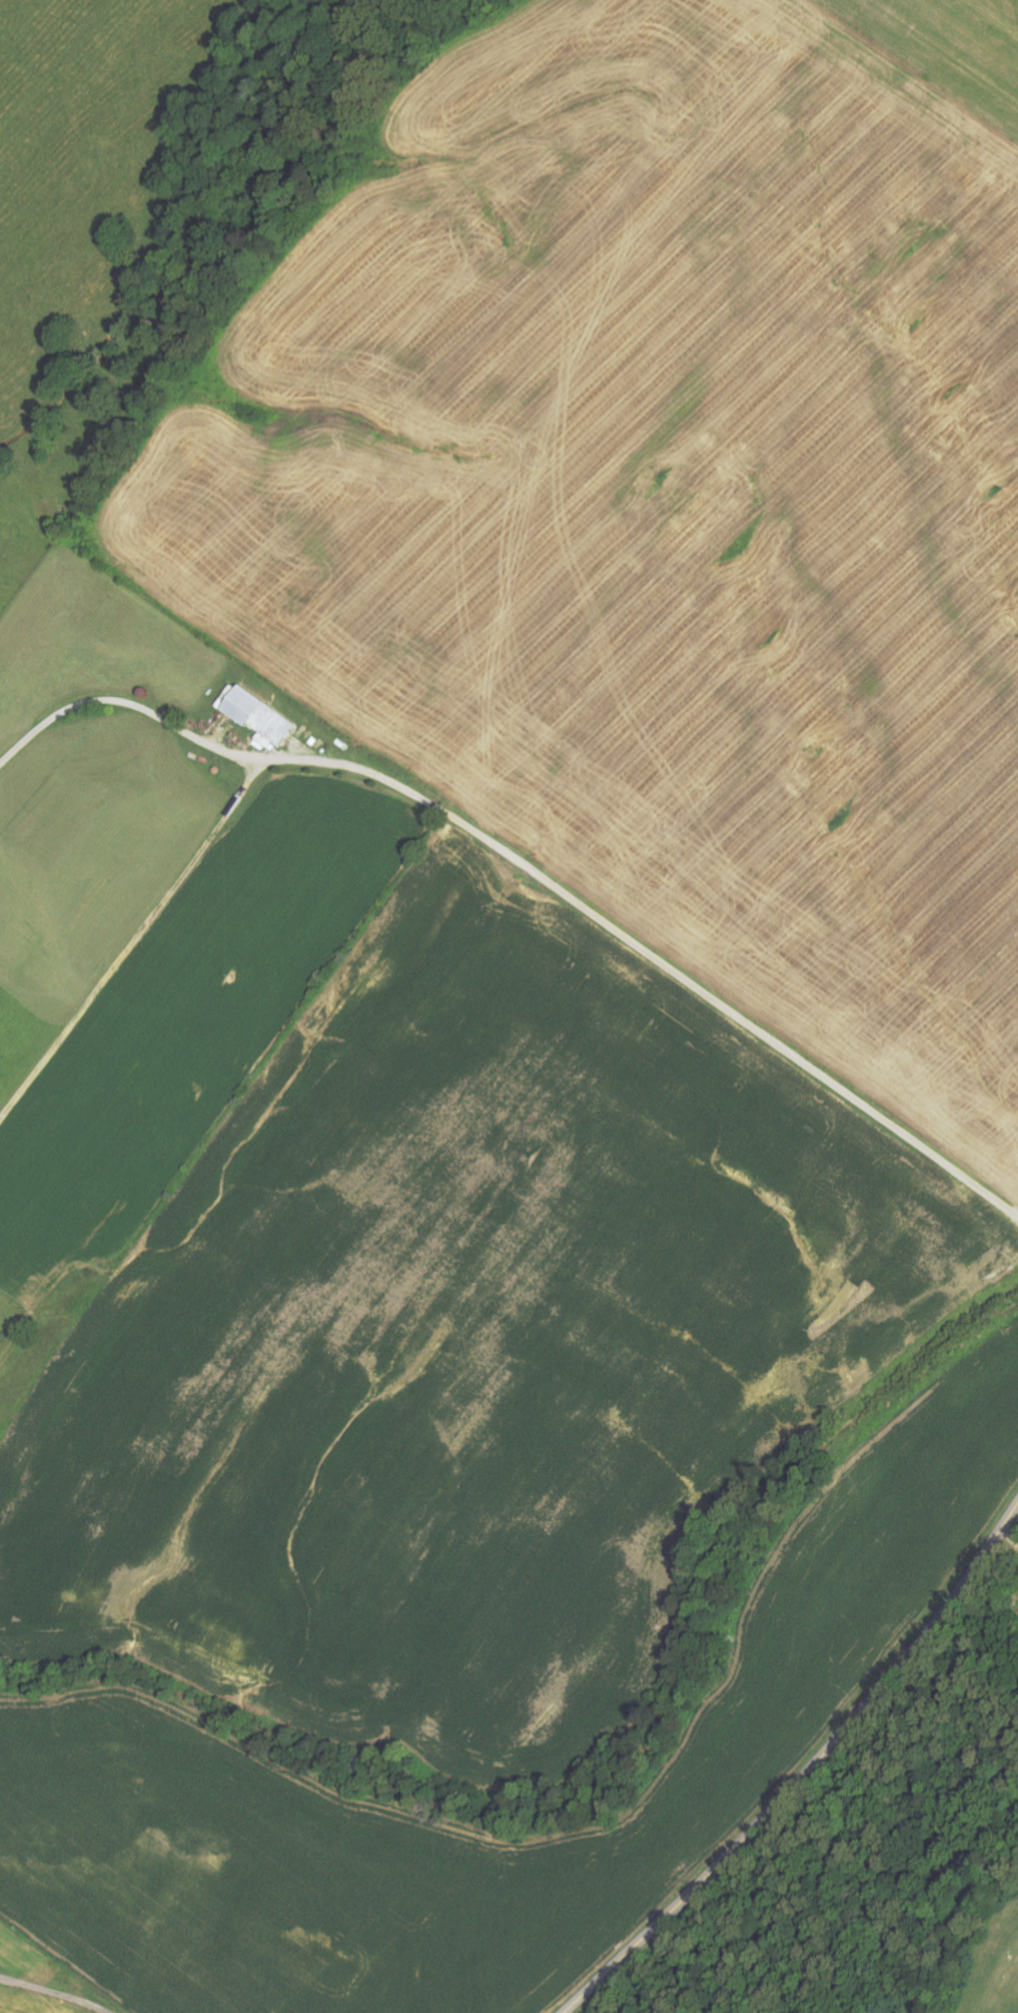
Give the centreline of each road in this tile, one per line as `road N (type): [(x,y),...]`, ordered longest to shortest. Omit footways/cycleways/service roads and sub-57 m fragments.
road 1 (tertiary): [(566,2012),(750,1836),(868,1708),(1017,1504)]

